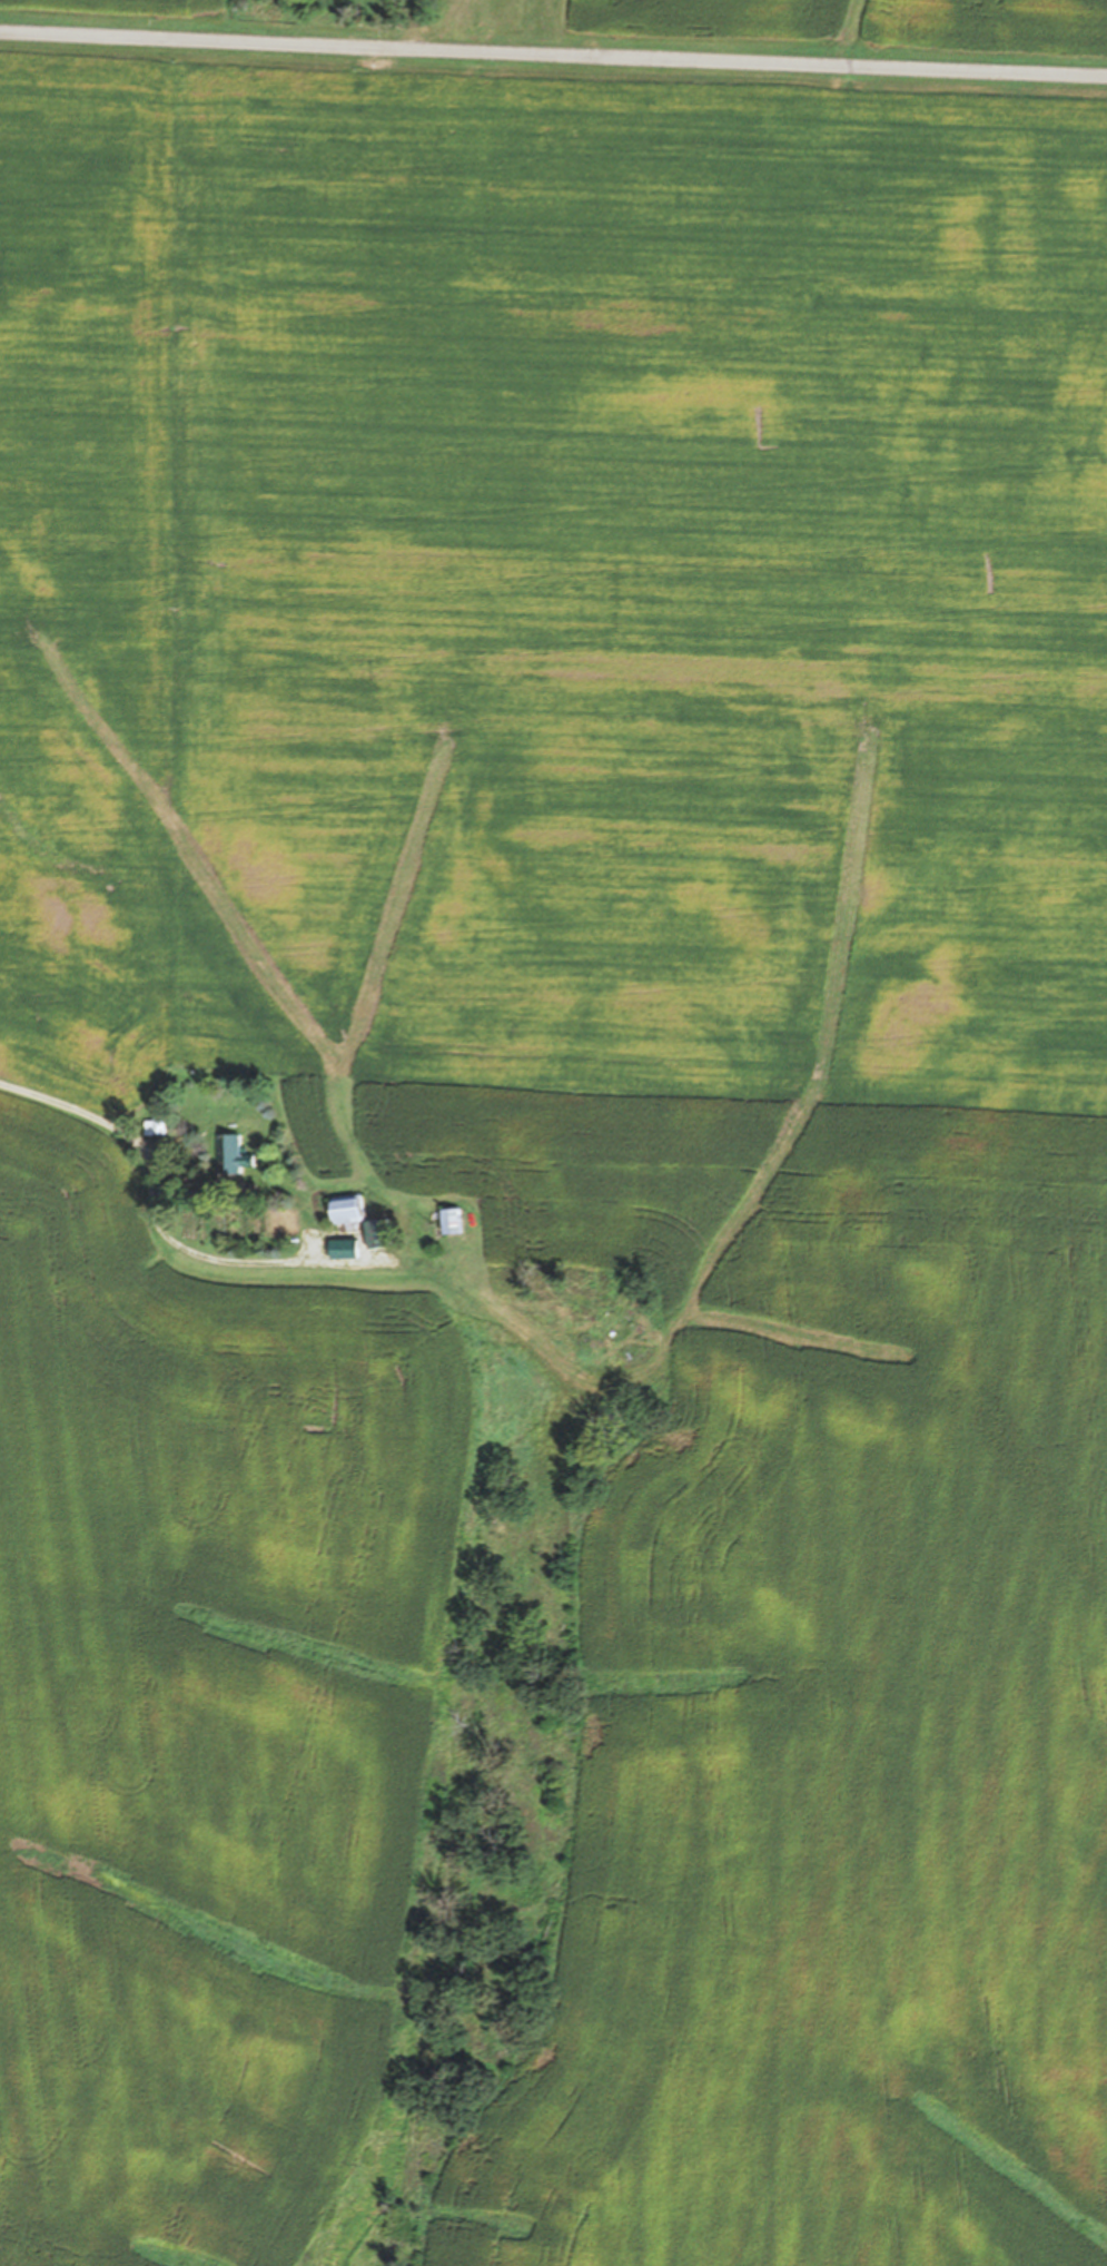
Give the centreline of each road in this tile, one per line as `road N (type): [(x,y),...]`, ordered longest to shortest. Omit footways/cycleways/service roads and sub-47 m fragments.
road 1 (residential): [(0,30),(1106,82)]
road 2 (residential): [(0,1063),(223,1073)]

